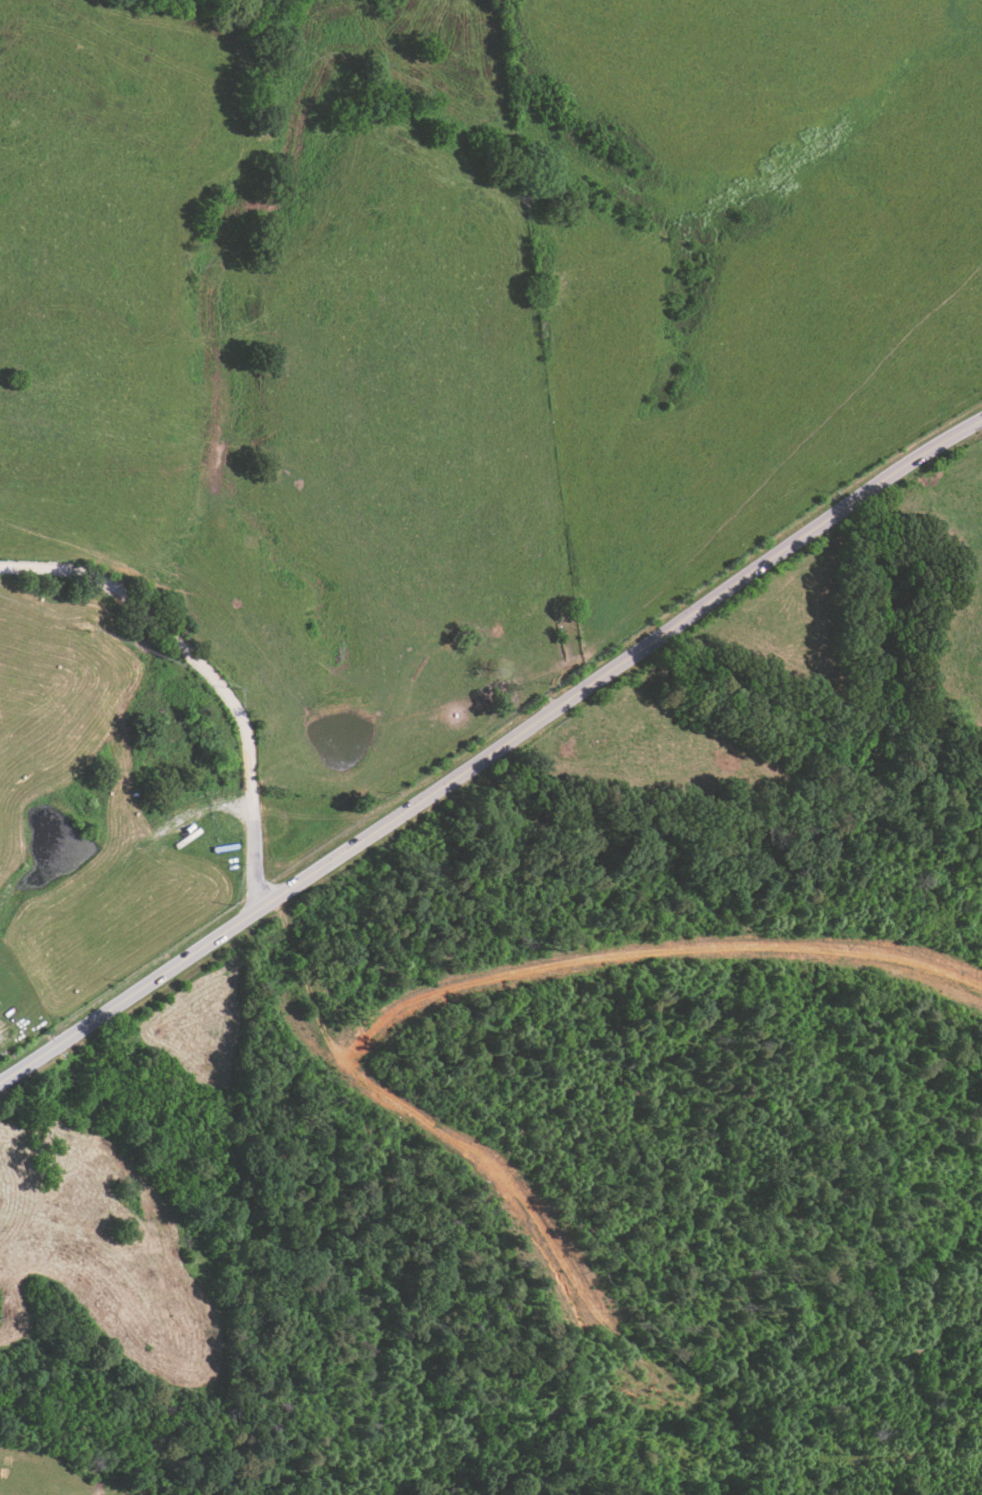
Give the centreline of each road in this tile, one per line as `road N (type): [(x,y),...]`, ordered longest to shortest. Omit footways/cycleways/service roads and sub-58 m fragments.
road 1 (secondary): [(0,1082),(981,421)]
road 2 (residential): [(255,912),(246,731),(233,701),(167,627),(122,593),(99,580),(0,567)]

